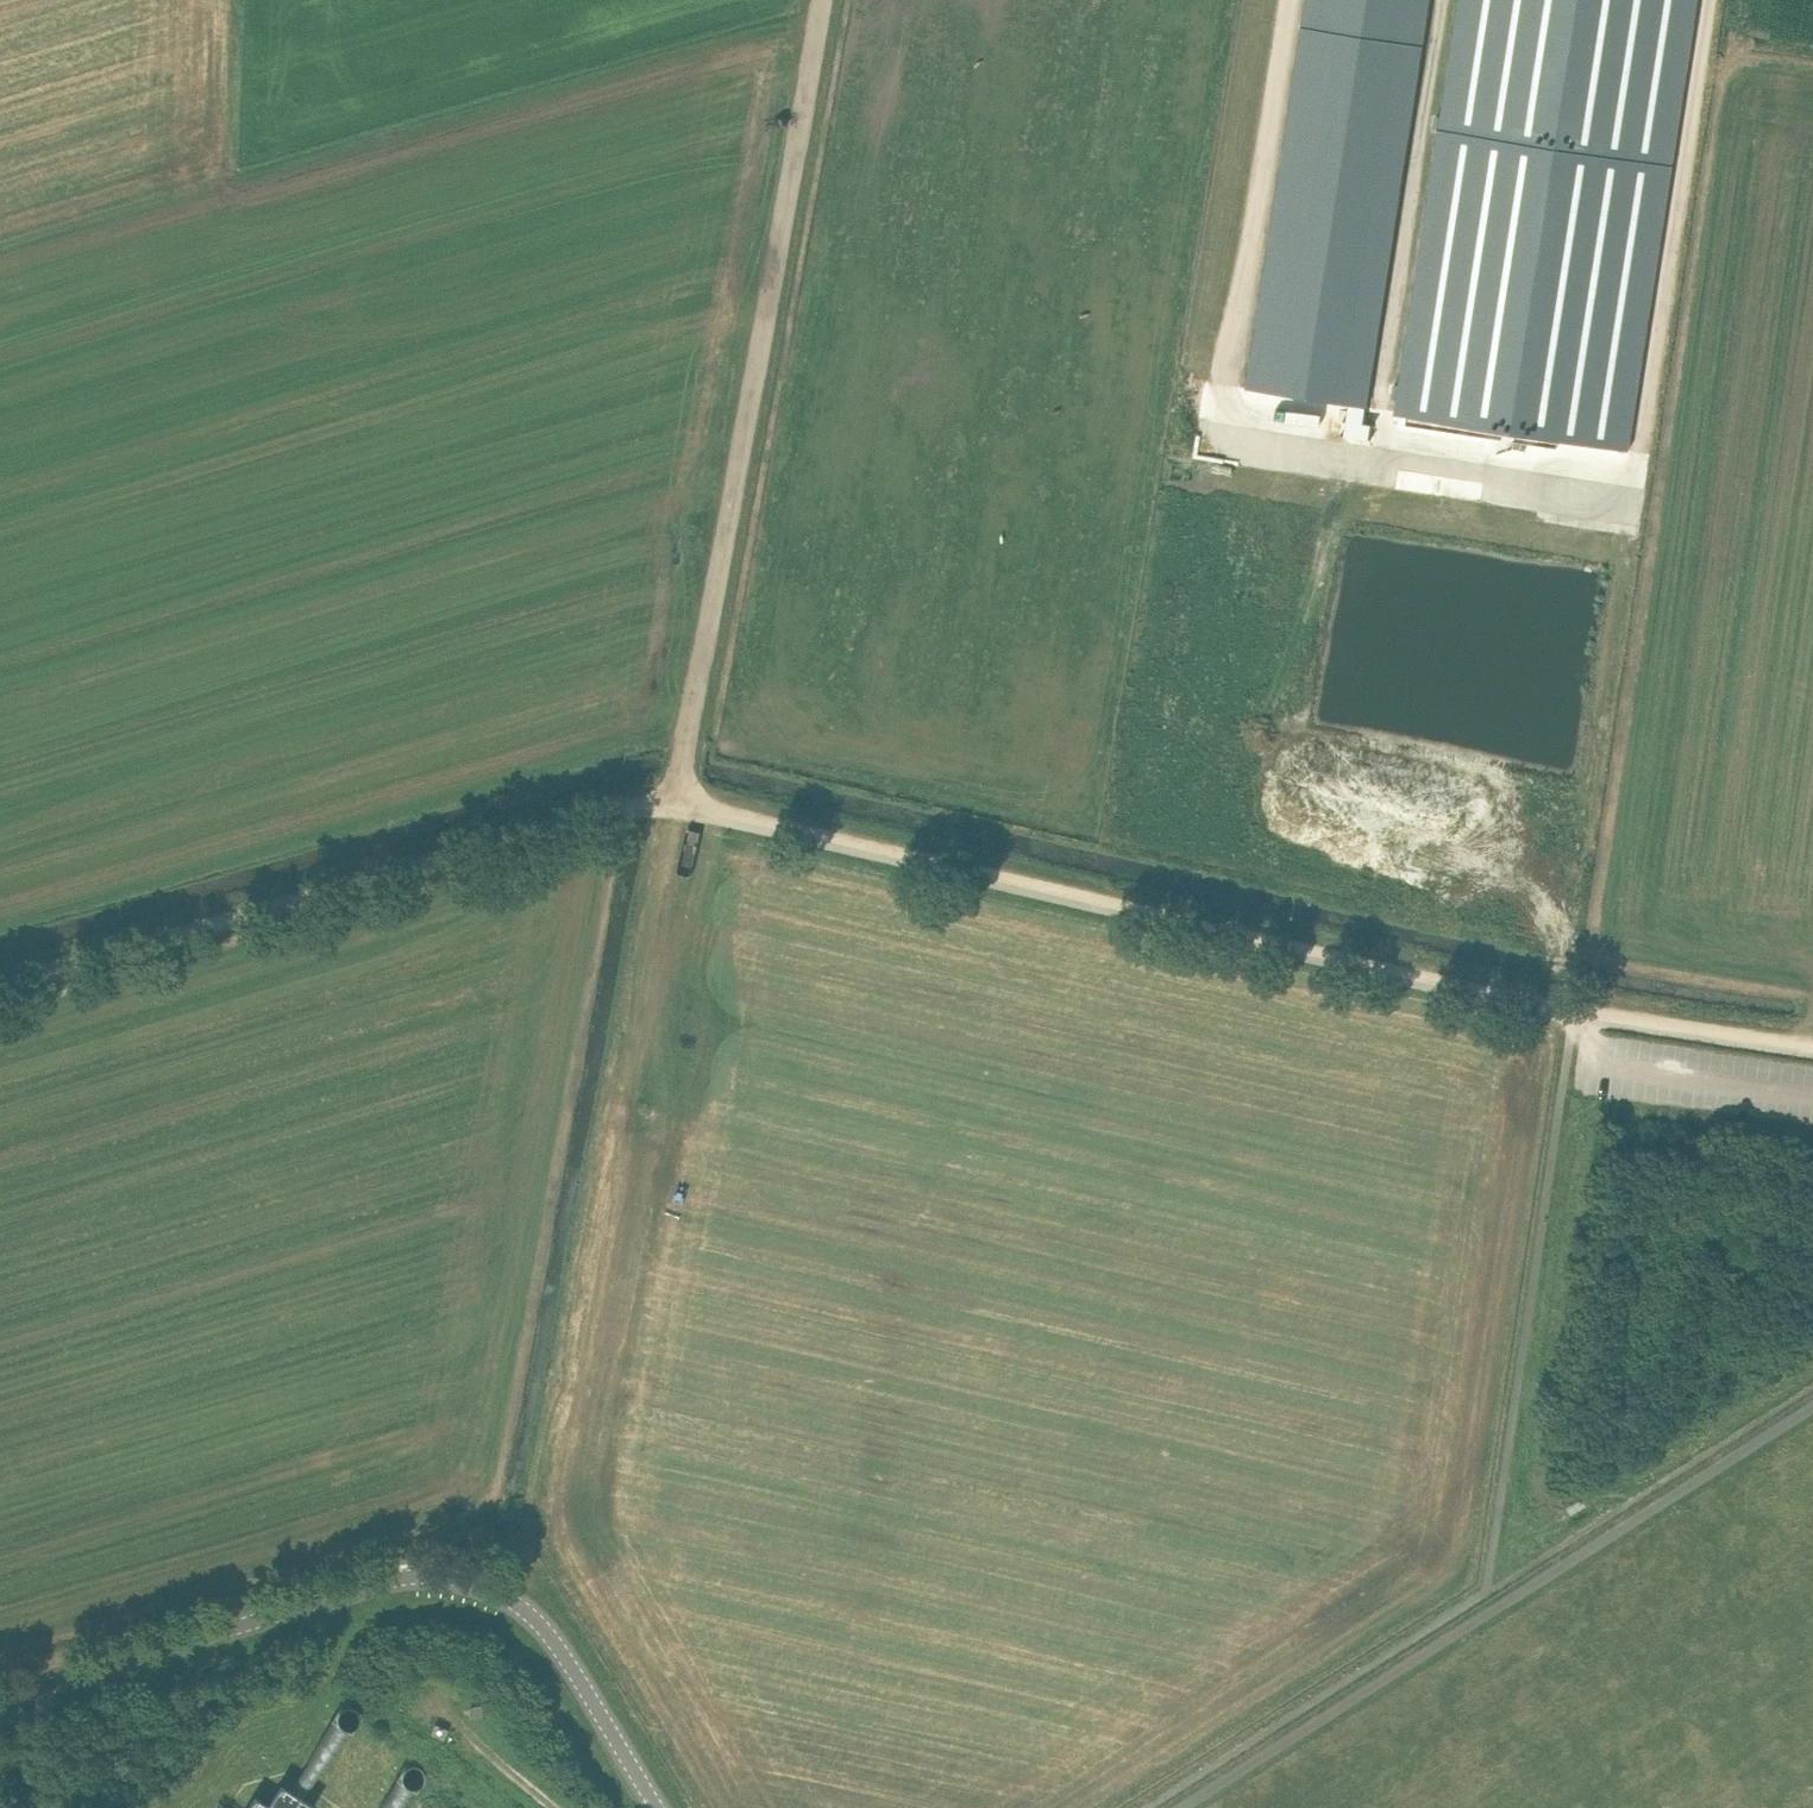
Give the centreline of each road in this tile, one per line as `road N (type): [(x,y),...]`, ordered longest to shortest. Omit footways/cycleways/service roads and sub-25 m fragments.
road 1 (track): [(674,801),(1576,1011),(1812,1045)]
road 2 (unclassified): [(674,807),(820,0)]
road 3 (track): [(674,801),(635,804),(418,862),(0,983)]

